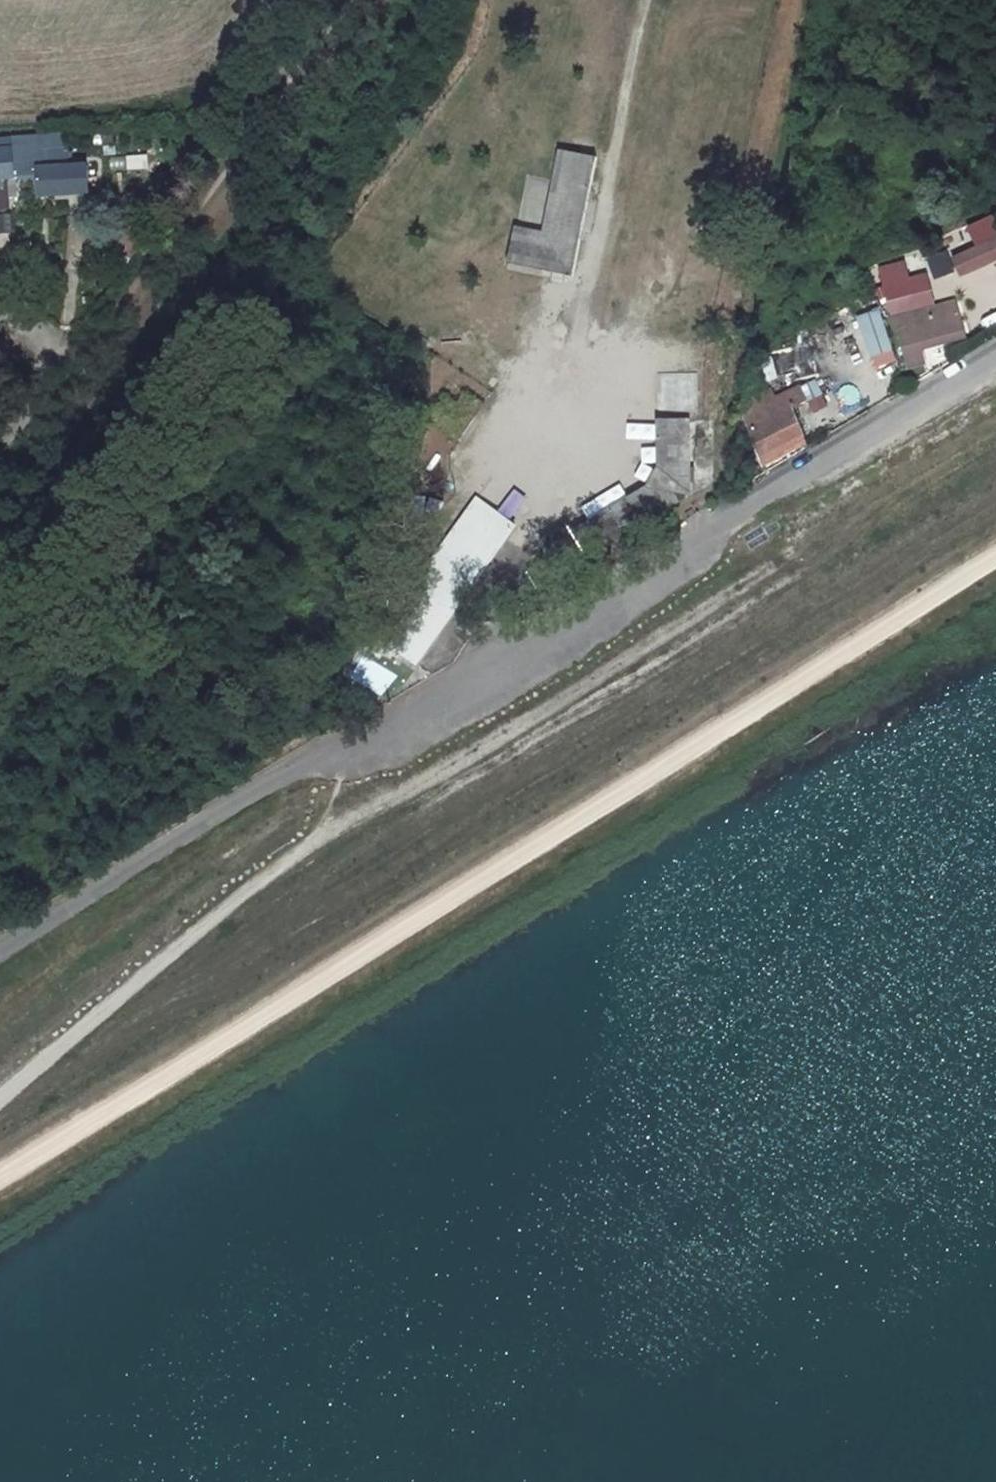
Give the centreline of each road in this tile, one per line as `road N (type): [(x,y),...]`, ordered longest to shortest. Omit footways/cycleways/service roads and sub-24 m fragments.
road 1 (residential): [(0,951),(995,361)]
road 2 (residential): [(174,256),(0,468)]

